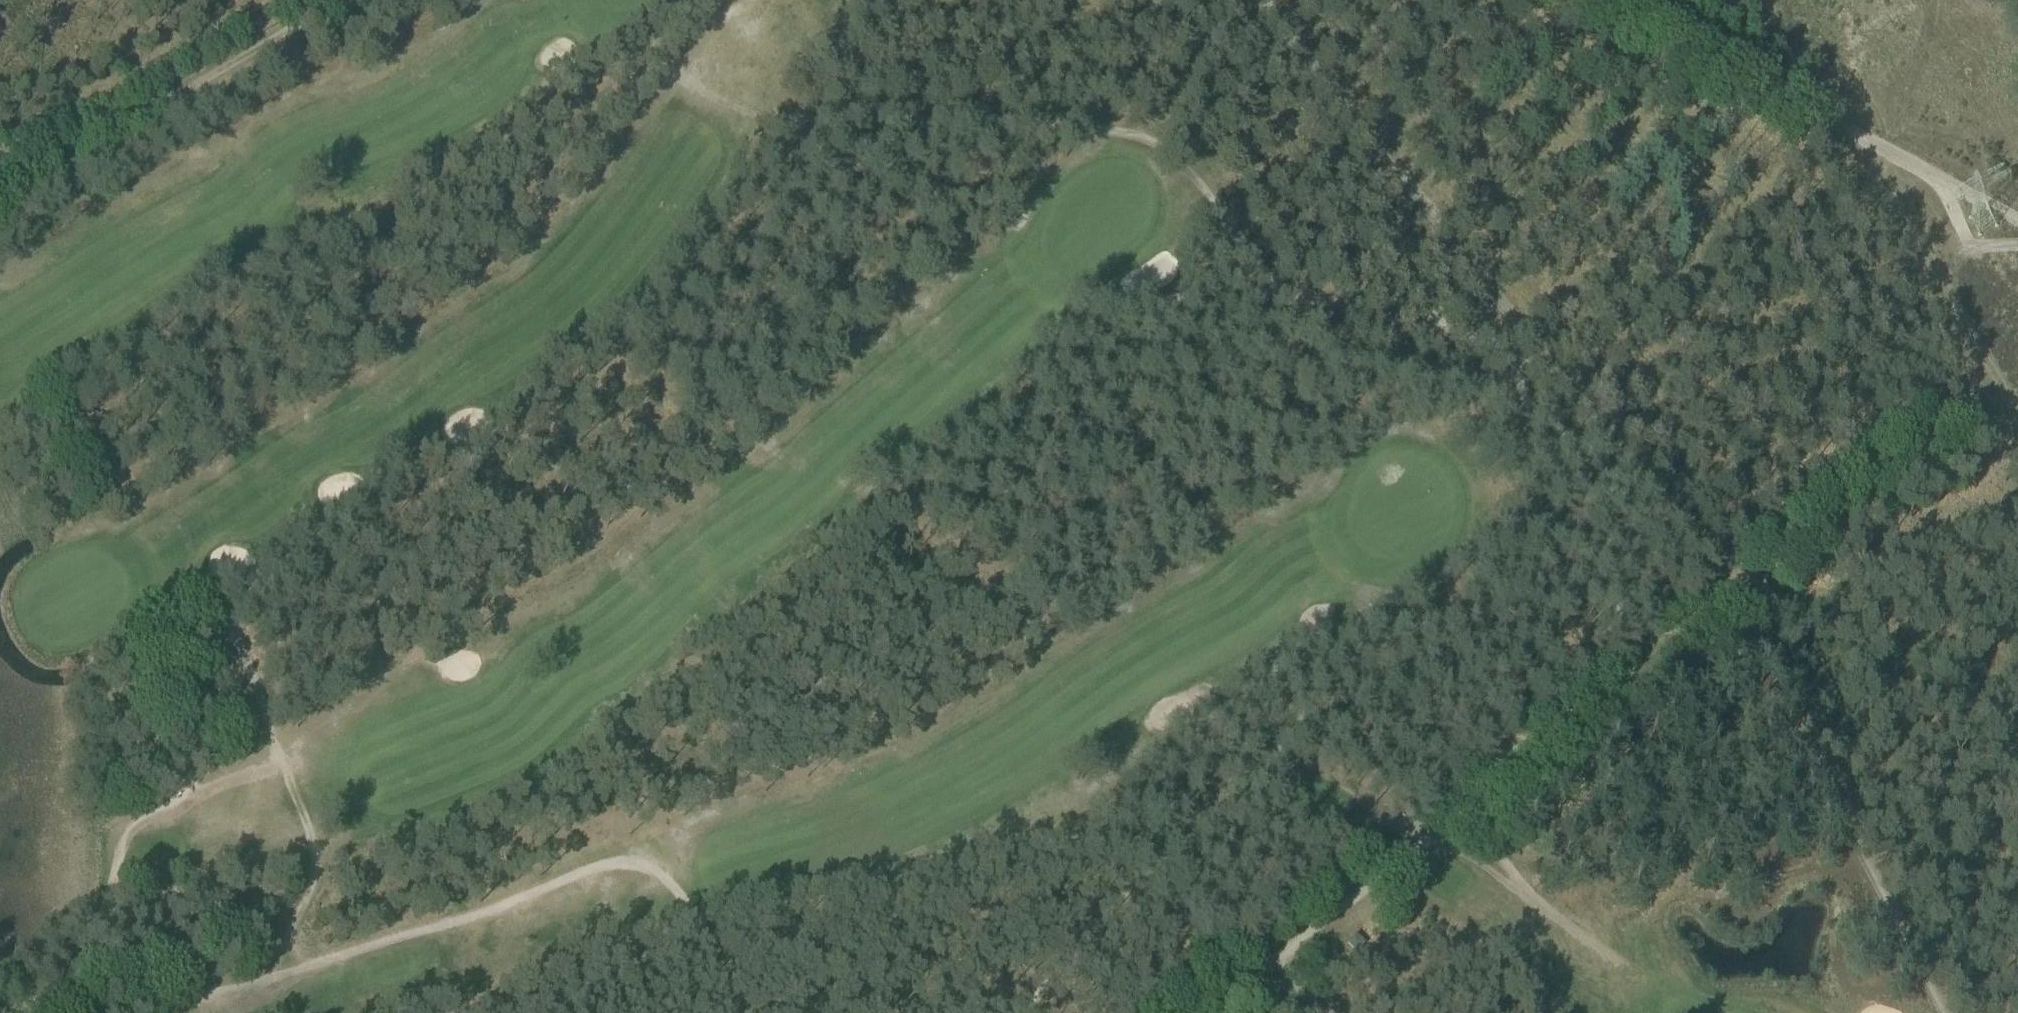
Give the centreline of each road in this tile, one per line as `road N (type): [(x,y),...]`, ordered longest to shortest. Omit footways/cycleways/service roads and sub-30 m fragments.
road 1 (track): [(1207,1012),(1699,632),(1734,595),(1660,512),(1449,324),(1406,306),(1294,298),(1267,281),(1206,188),(1161,145),(1102,128),(888,111),(850,49),(849,0)]
road 2 (track): [(209,598),(254,677),(316,876),(271,975),(154,1010),(95,1012)]
road 3 (track): [(282,959),(319,961),(491,911),(605,865),(632,864),(654,870),(680,895),(736,1012)]

